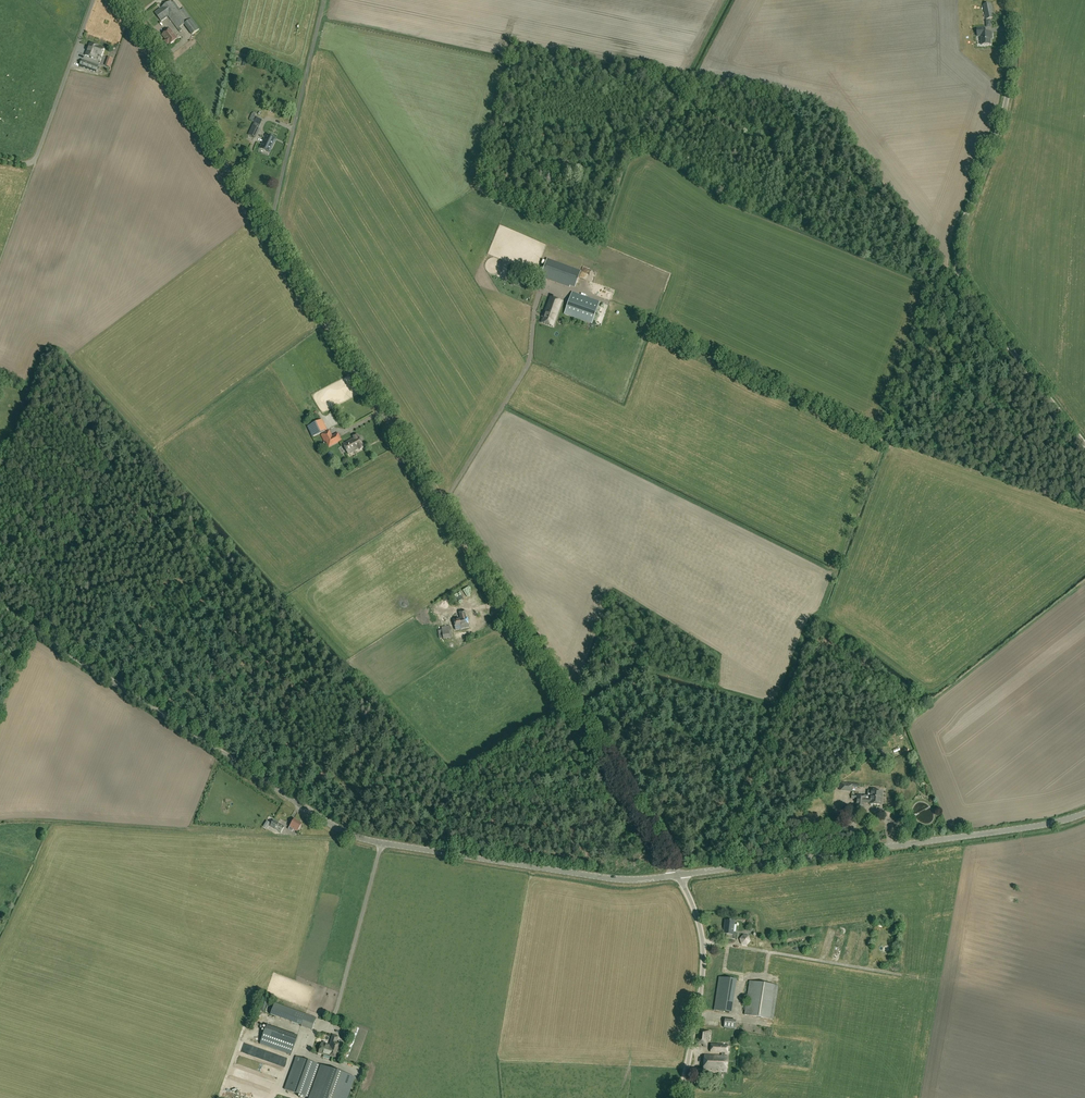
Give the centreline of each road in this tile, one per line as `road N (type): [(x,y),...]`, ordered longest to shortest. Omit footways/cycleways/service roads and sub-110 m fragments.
road 1 (unclassified): [(677,875),(270,232)]
road 2 (tertiary): [(677,875),(613,878),(353,836),(0,608)]
road 3 (unclassified): [(1084,443),(966,287),(957,264),(1006,107),(1008,0)]
road 4 (tertiary): [(1084,813),(677,875)]
road 5 (unclassified): [(262,219),(121,0)]
road 6 (unclassified): [(682,1097),(703,978),(699,924),(677,875)]
road 7 (unclassified): [(273,216),(324,0)]
road 8 (unclassified): [(0,160),(36,158),(94,0)]

